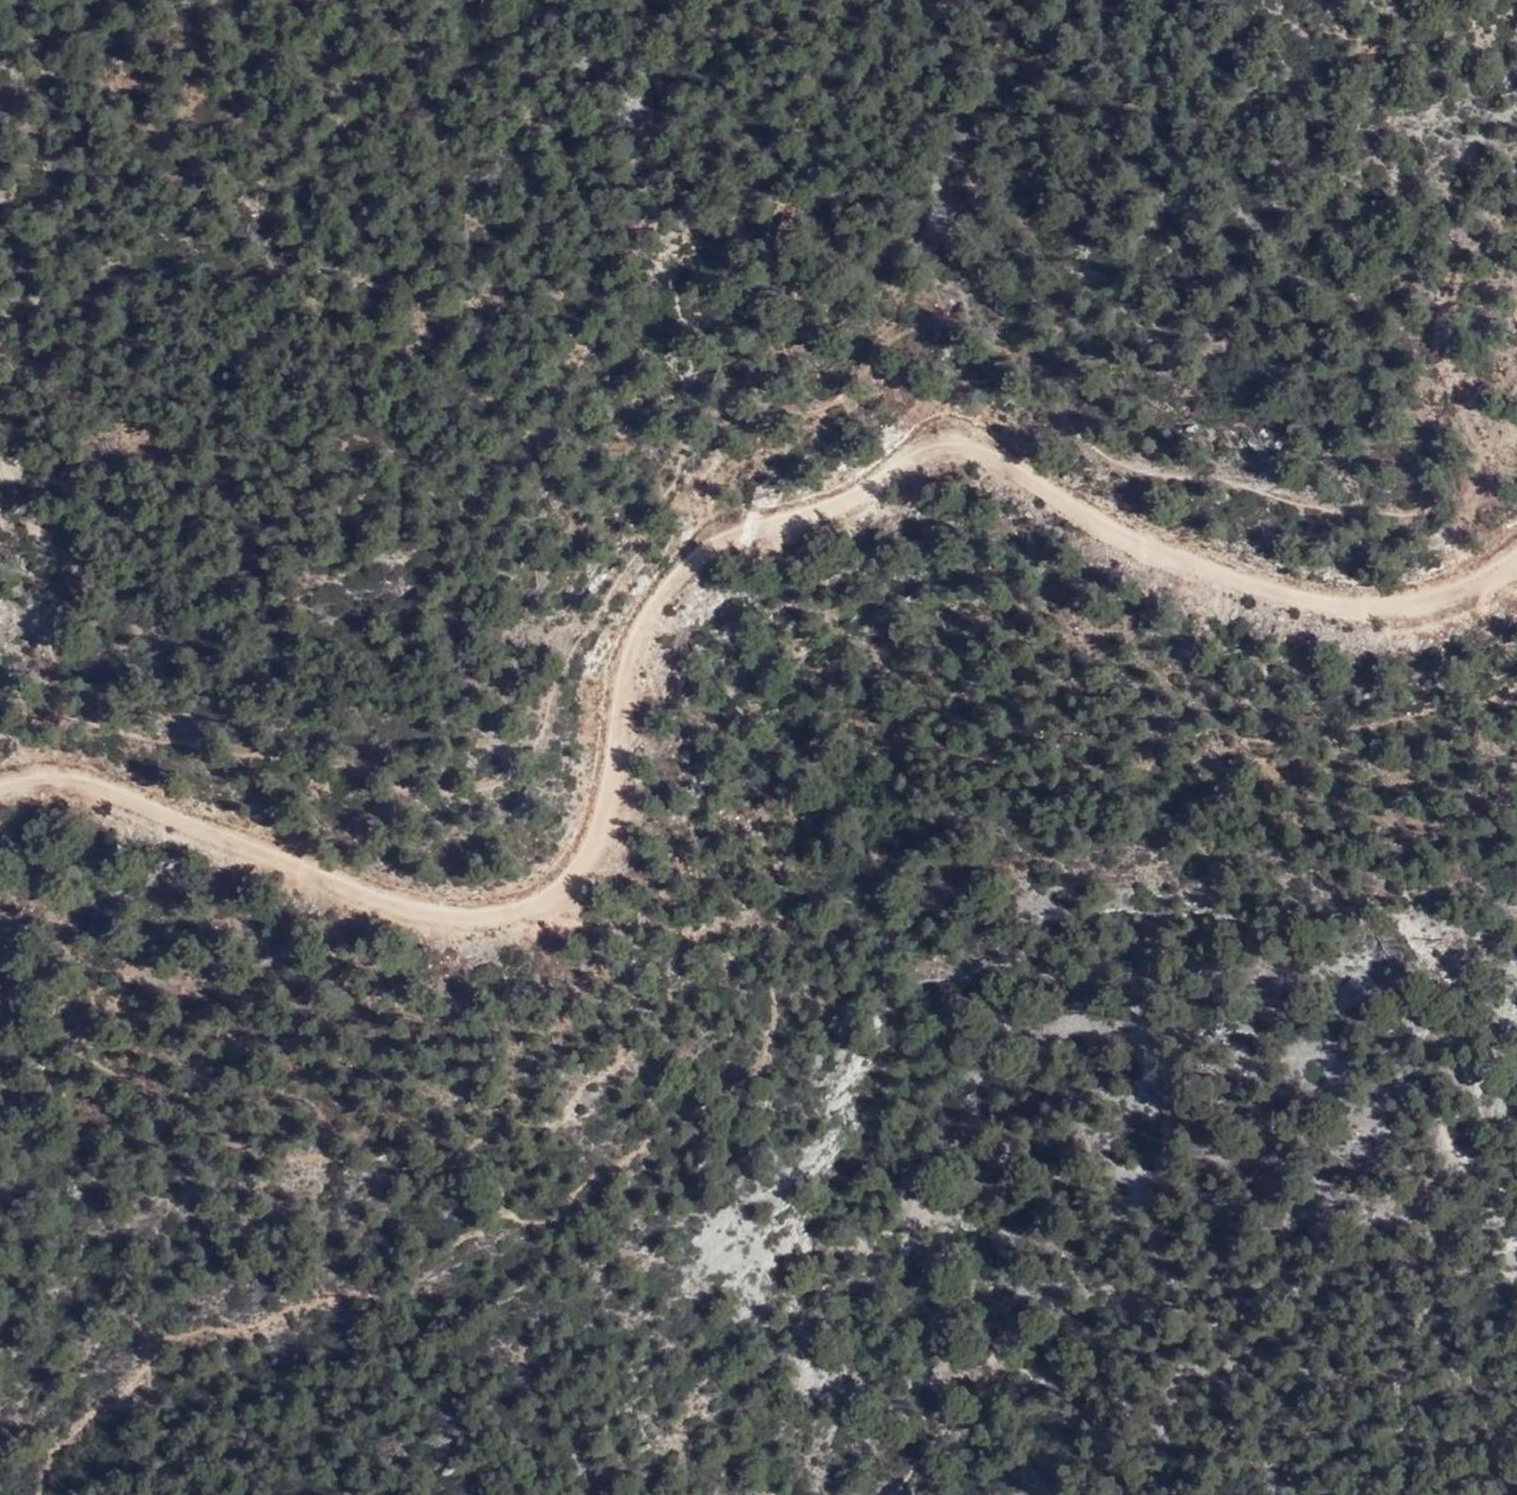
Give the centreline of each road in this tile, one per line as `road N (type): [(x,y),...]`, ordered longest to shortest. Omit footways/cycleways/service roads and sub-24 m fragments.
road 1 (track): [(1516,568),(1449,607),(1285,606),(1220,573),(1112,536),(950,431),(838,499),(736,533),(646,613),(619,682),(615,761),(586,862),(538,895),(480,908),(360,892),(84,779),(0,776)]

